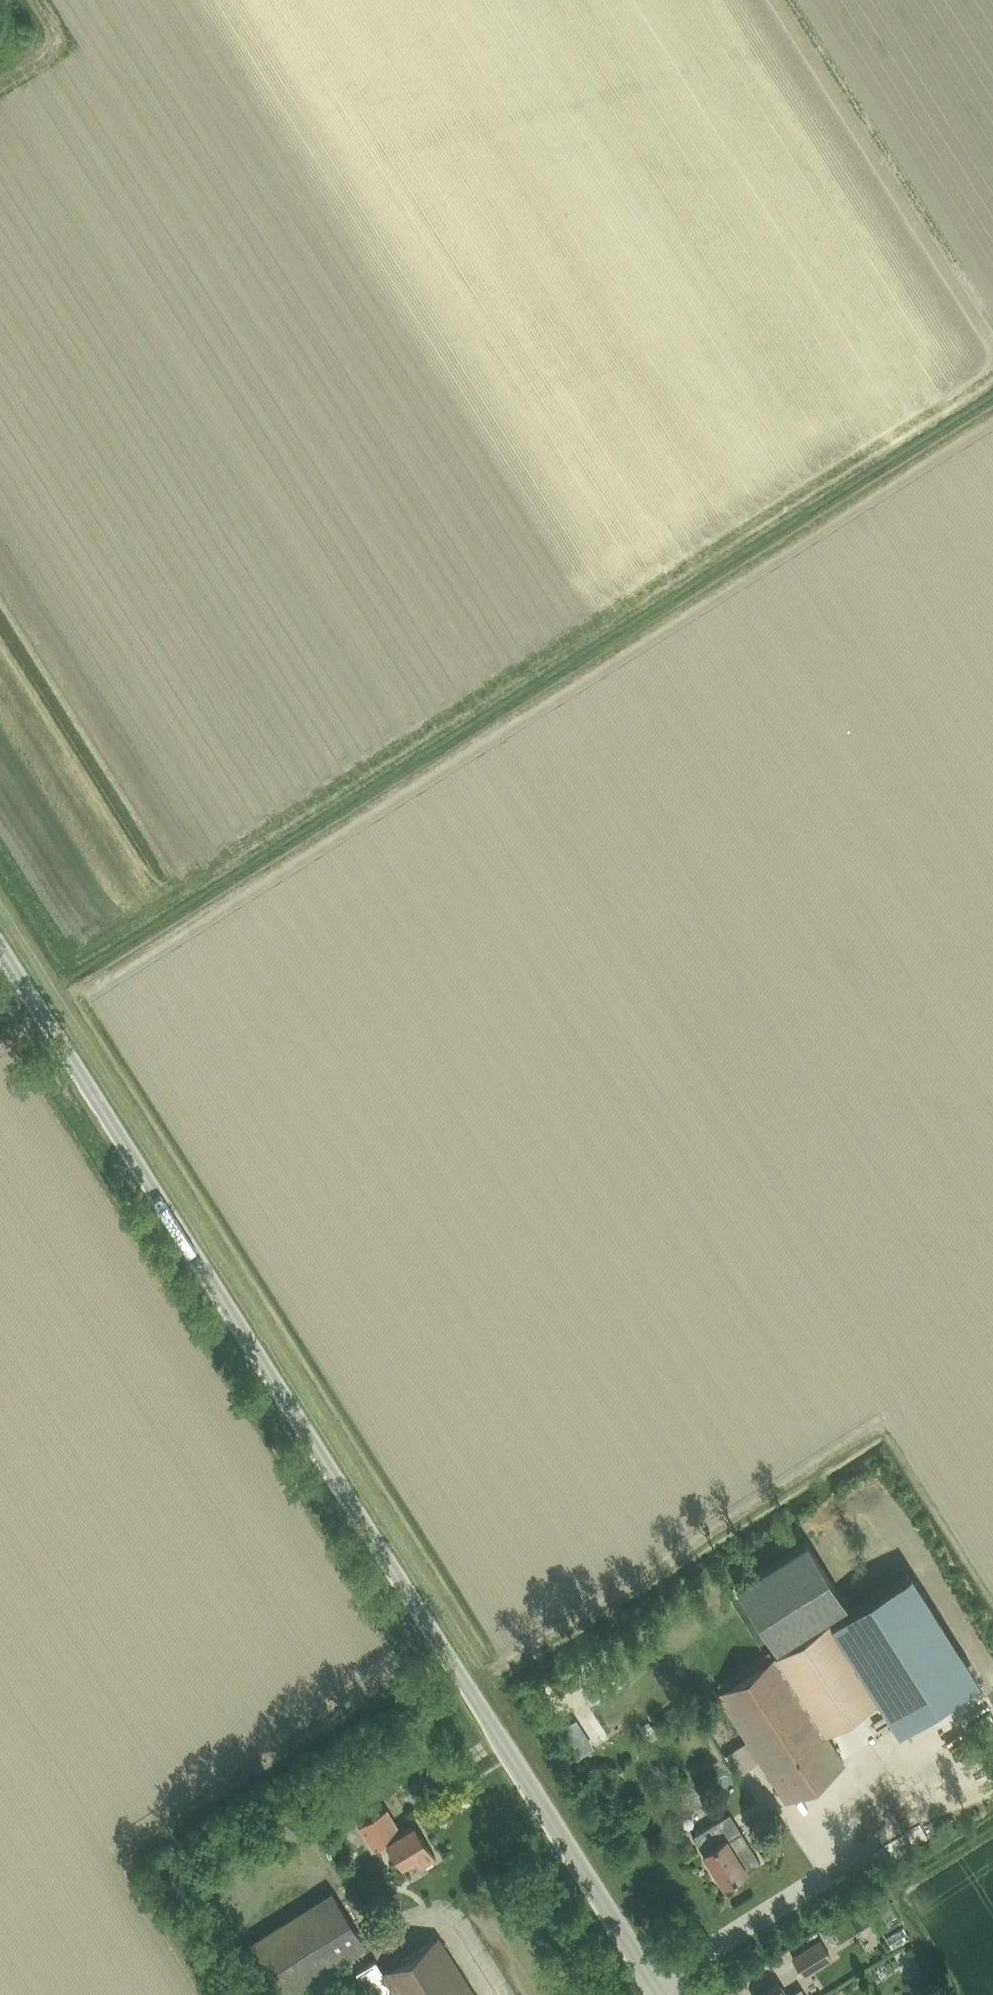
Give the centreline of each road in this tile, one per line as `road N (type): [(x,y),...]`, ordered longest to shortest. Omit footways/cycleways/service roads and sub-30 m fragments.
road 1 (unclassified): [(660,1994),(0,949)]

